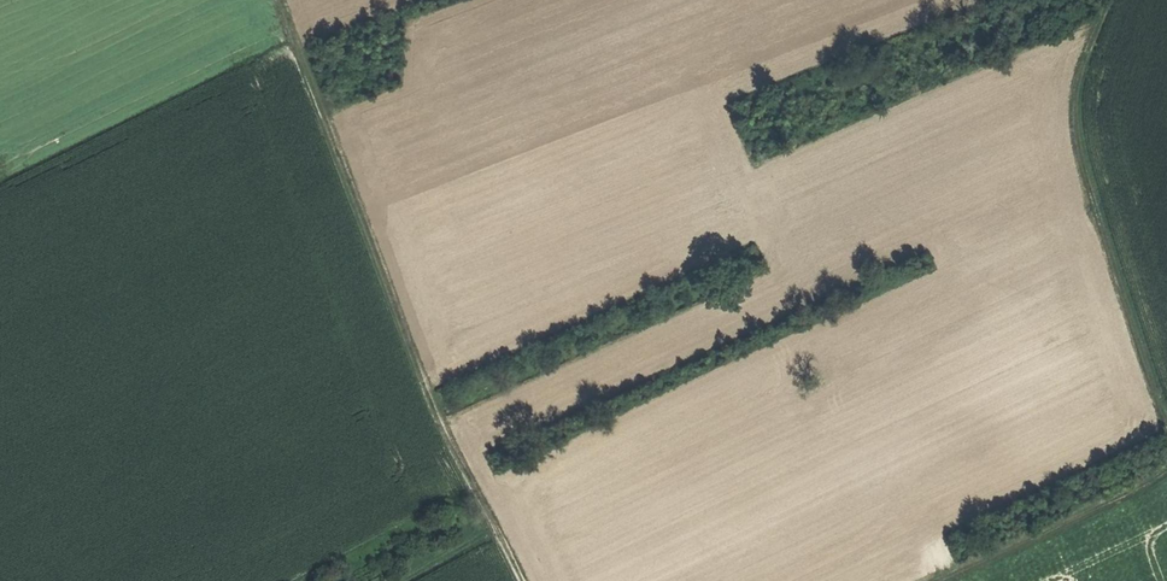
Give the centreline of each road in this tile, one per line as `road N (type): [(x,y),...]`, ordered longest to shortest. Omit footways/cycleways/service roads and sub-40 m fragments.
road 1 (track): [(520,580),(440,425),(285,0)]
road 2 (track): [(1108,0),(1076,86),(1073,119),(1166,420)]
road 3 (track): [(1166,474),(940,580)]

